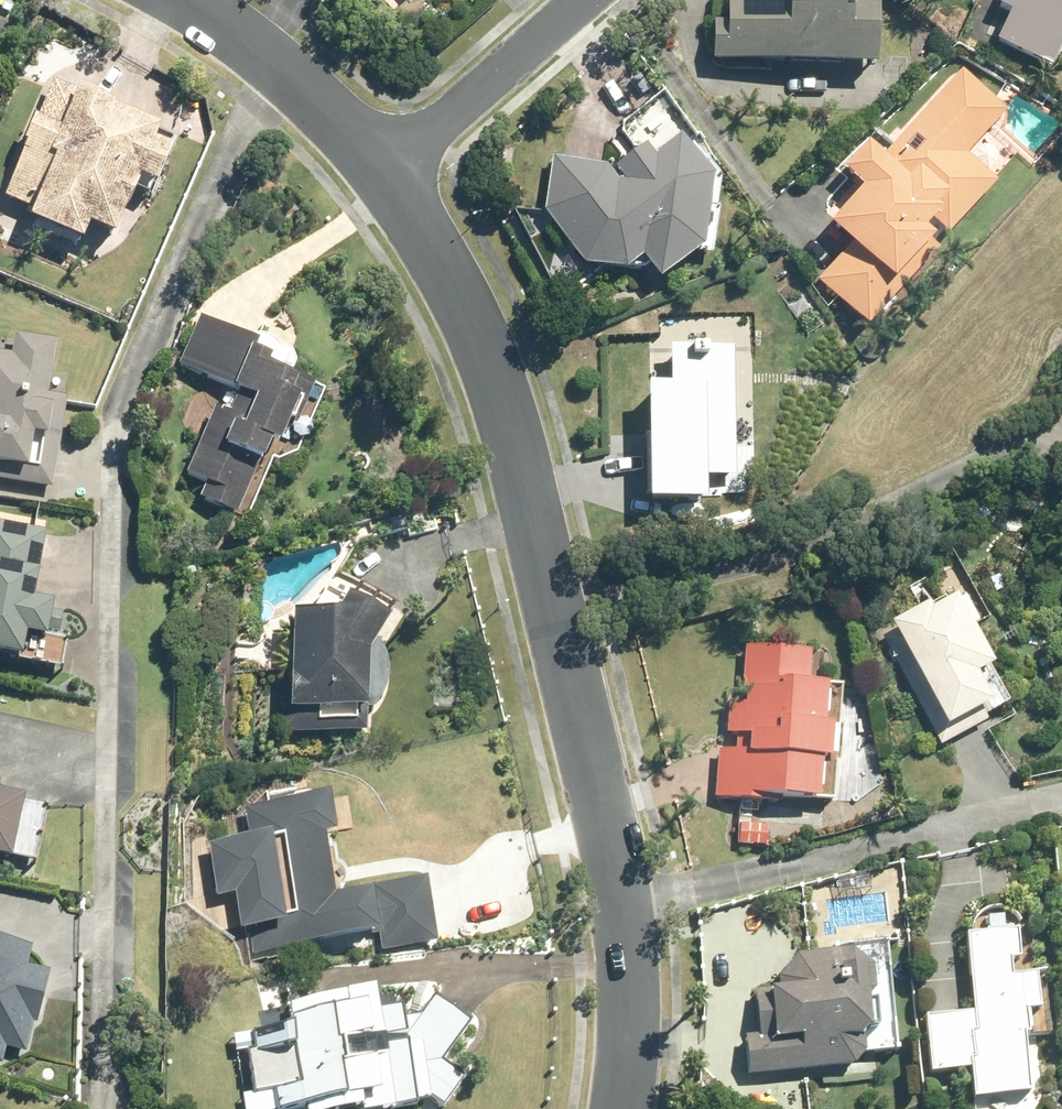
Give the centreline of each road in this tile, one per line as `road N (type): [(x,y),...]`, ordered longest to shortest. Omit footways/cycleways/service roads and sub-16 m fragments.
road 1 (residential): [(623,1108),(623,899),(498,377),(447,272),(380,170)]
road 2 (residential): [(578,0),(380,170)]
road 3 (residential): [(380,170),(307,91),(186,0)]

